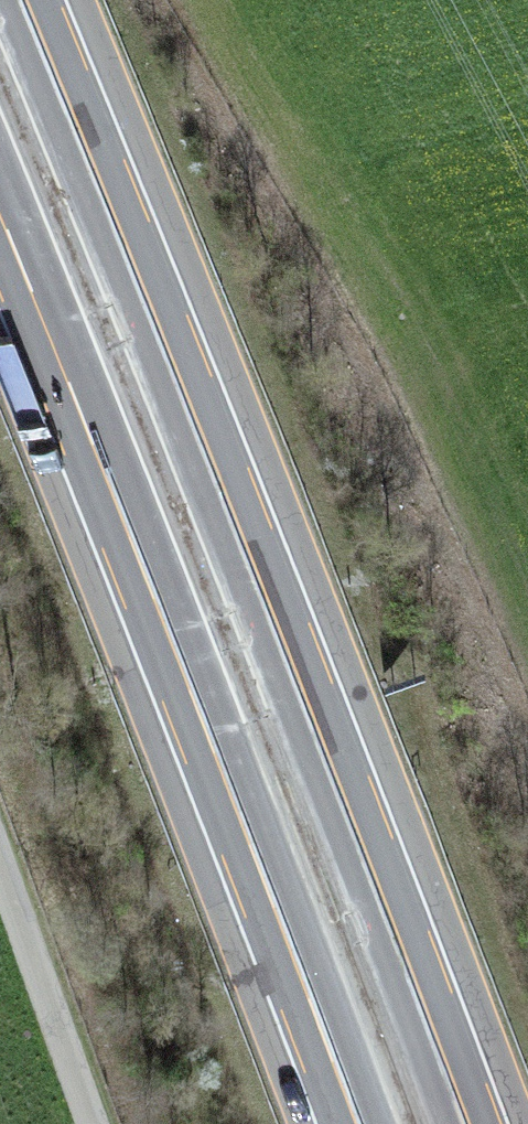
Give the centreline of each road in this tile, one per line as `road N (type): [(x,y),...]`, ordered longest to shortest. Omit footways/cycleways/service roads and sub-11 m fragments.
road 1 (motorway): [(467,1123),(360,836),(25,0)]
road 2 (motorway): [(0,212),(356,1123)]
road 3 (track): [(0,875),(89,1123)]

